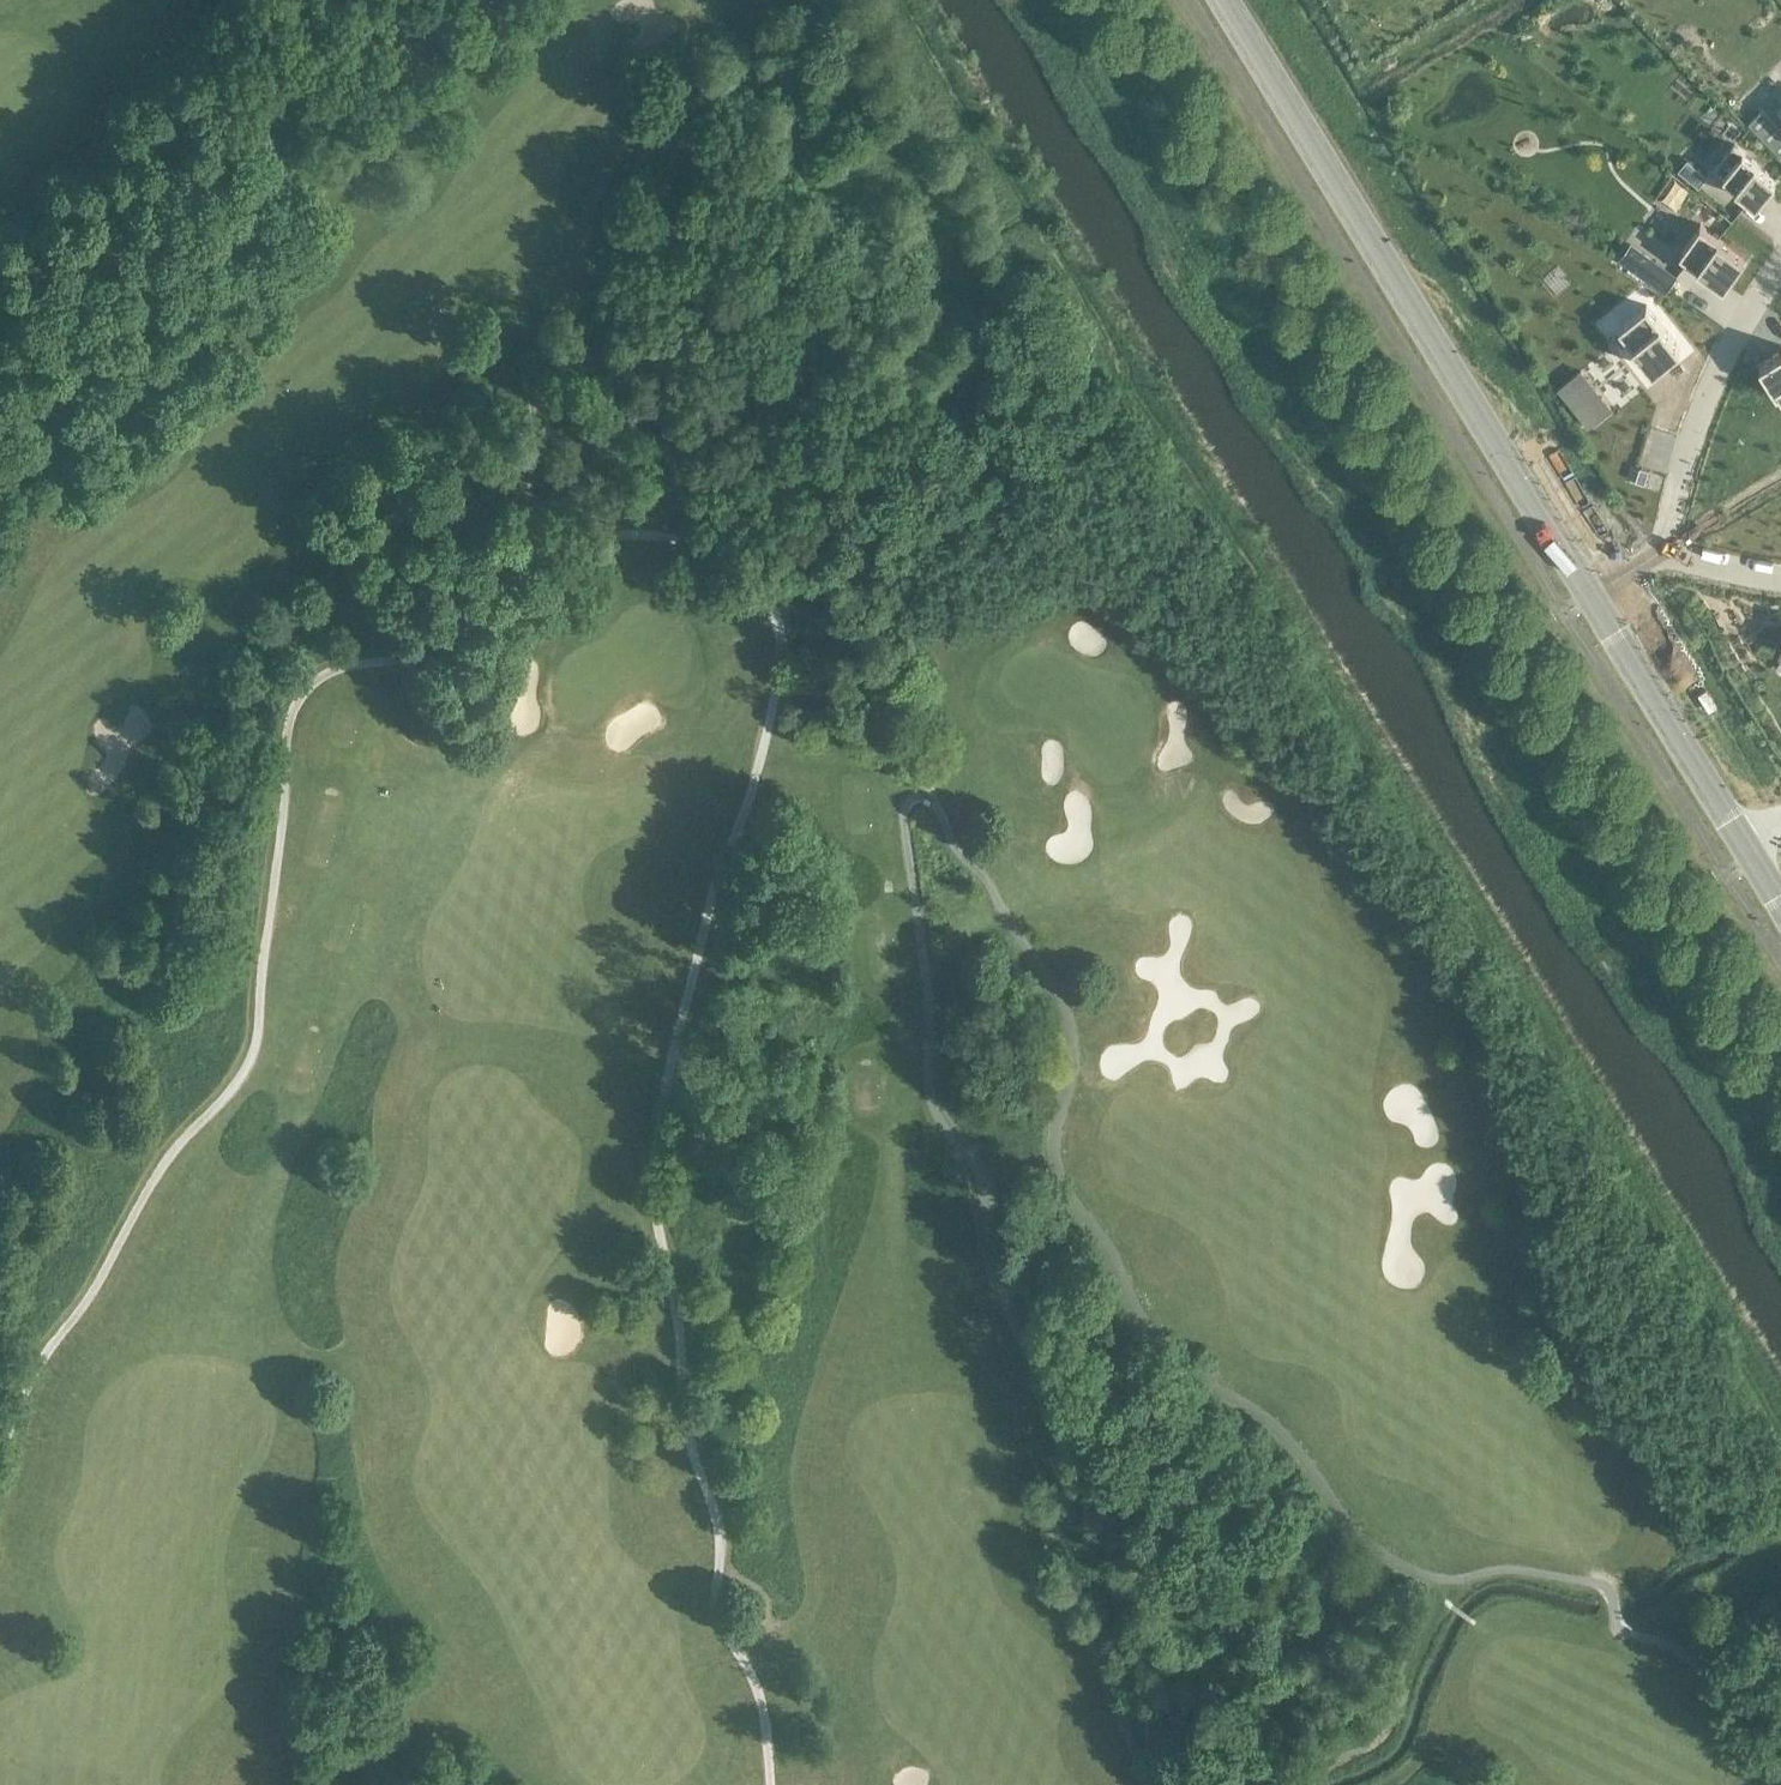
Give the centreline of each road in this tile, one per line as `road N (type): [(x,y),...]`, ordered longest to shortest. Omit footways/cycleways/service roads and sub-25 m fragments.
road 1 (tertiary): [(1592,596),(1224,0)]
road 2 (residential): [(1780,256),(1721,343),(1657,554)]
road 3 (tertiary): [(1751,857),(1592,596)]
road 4 (residential): [(1657,554),(1780,568)]

